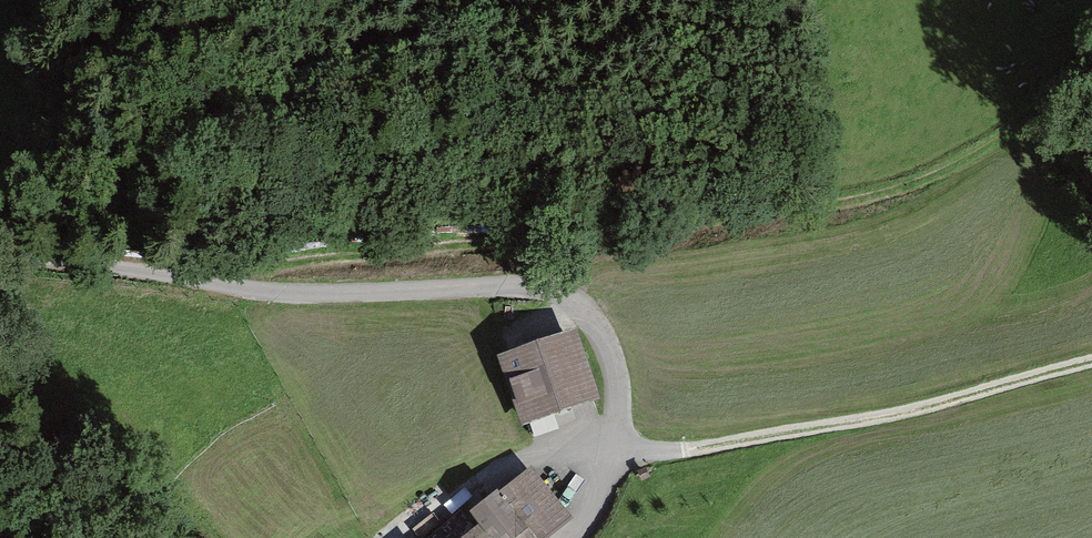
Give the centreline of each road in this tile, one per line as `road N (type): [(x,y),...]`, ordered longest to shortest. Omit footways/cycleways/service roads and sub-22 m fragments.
road 1 (track): [(1091,70),(983,147),(858,193),(232,252),(146,275)]
road 2 (unclassified): [(0,257),(327,295),(536,289),(588,311),(612,362),(619,422),(642,452)]
road 3 (unclassified): [(0,226),(52,212),(326,82),(549,0)]
road 4 (track): [(642,452),(823,429),(1091,361)]

